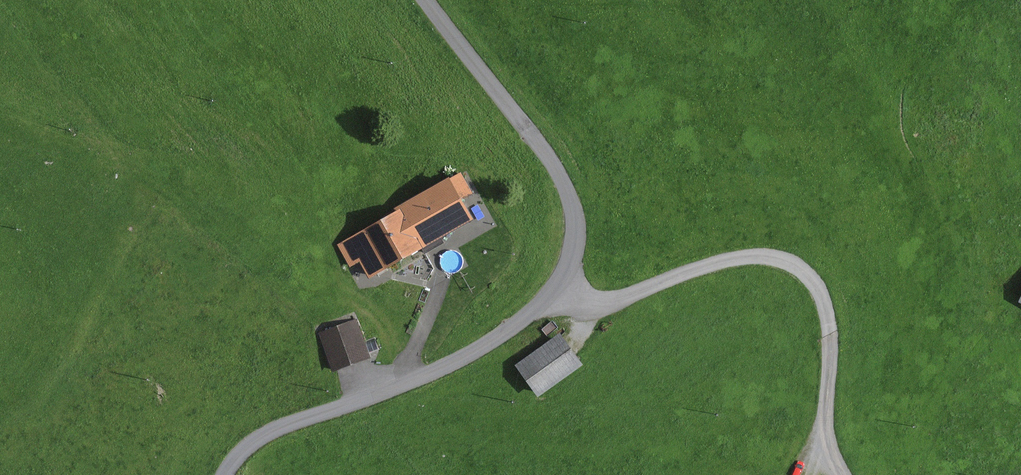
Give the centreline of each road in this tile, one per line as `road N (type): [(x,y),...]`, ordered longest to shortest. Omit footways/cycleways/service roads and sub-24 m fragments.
road 1 (unclassified): [(427,0),(559,172),(578,244),(560,293),(471,353),(363,403),(271,431),(228,474)]
road 2 (track): [(560,293),(609,303),(693,269),(756,255),(799,265),(826,290),(834,335),(824,435),(845,474)]

